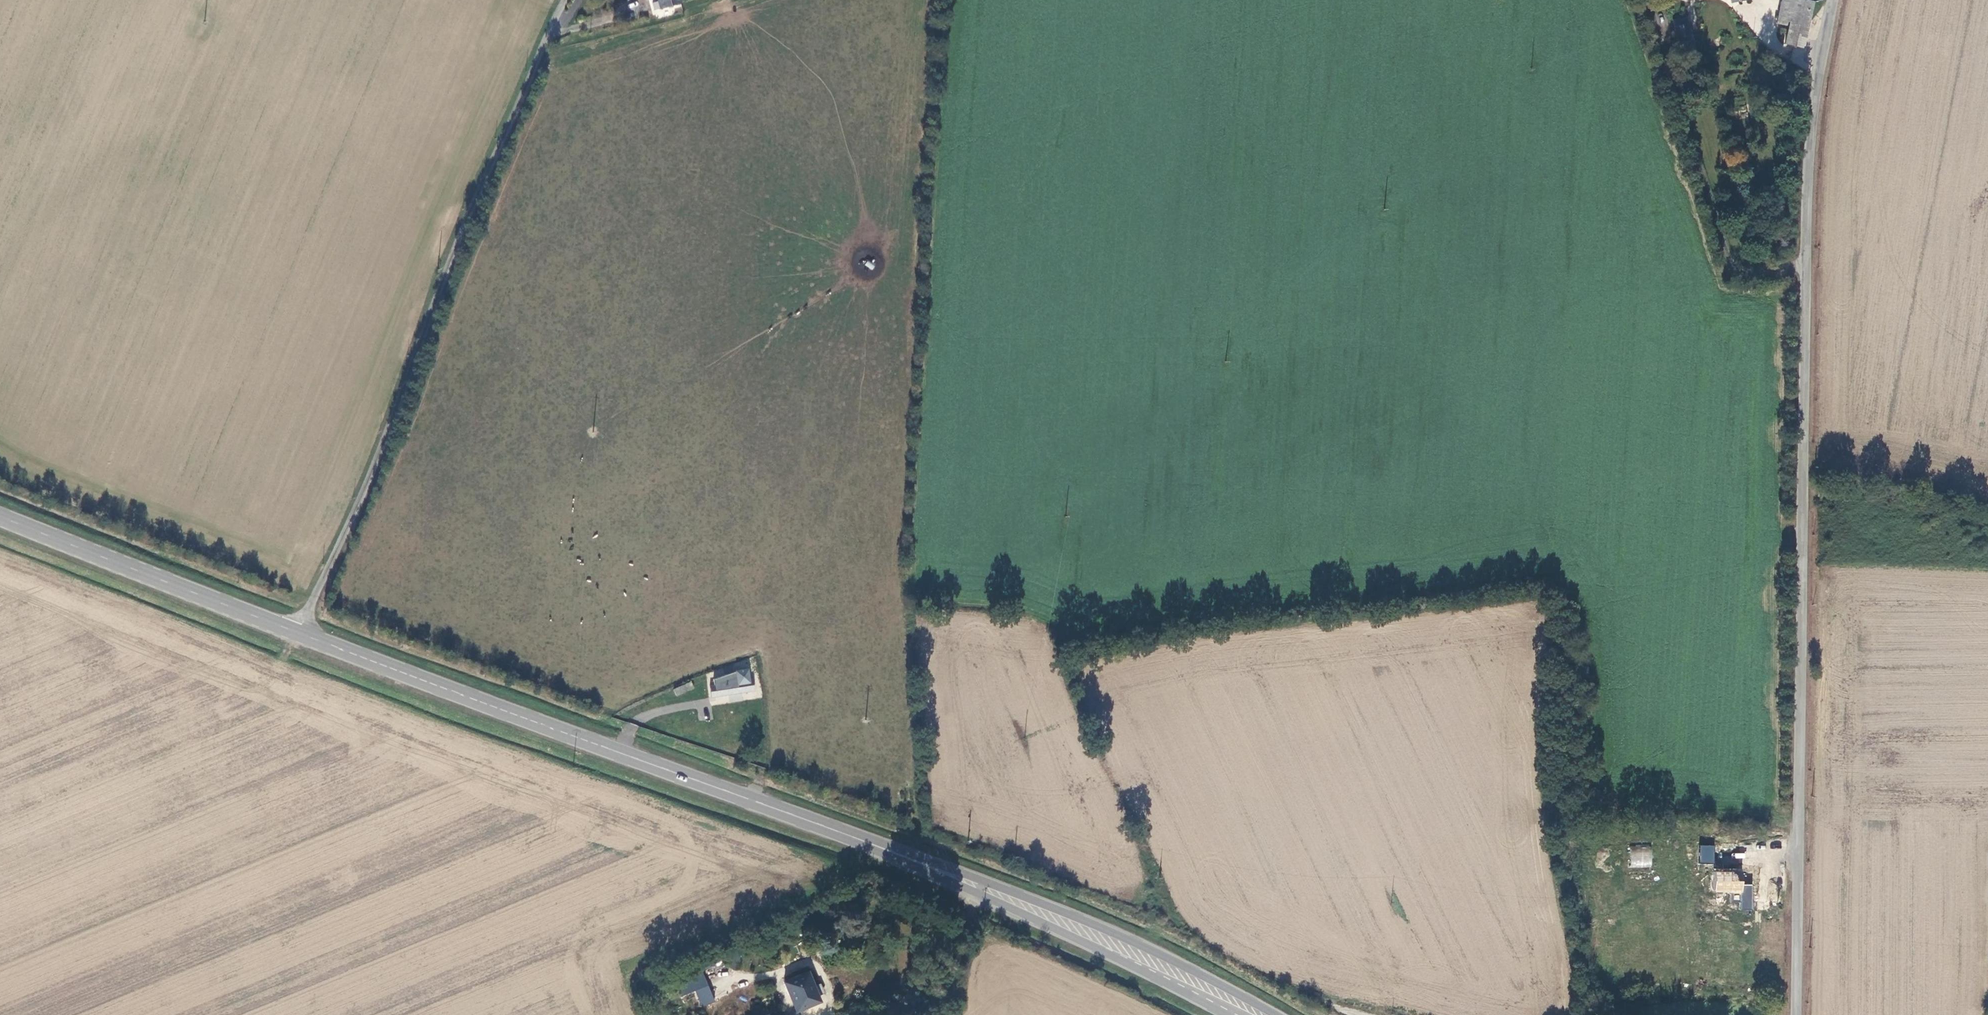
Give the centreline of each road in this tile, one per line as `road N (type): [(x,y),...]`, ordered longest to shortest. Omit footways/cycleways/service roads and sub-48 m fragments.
road 1 (unclassified): [(1794,1014),(1803,264),(1836,0)]
road 2 (secondary): [(299,633),(960,880)]
road 3 (unclassified): [(299,633),(569,0)]
road 4 (track): [(1803,264),(1757,275),(1730,263),(1644,0)]
road 5 (secondary): [(960,880),(1258,1014)]
road 6 (secondary): [(0,518),(299,633)]
road 7 (track): [(1800,494),(1894,498),(1987,523)]

